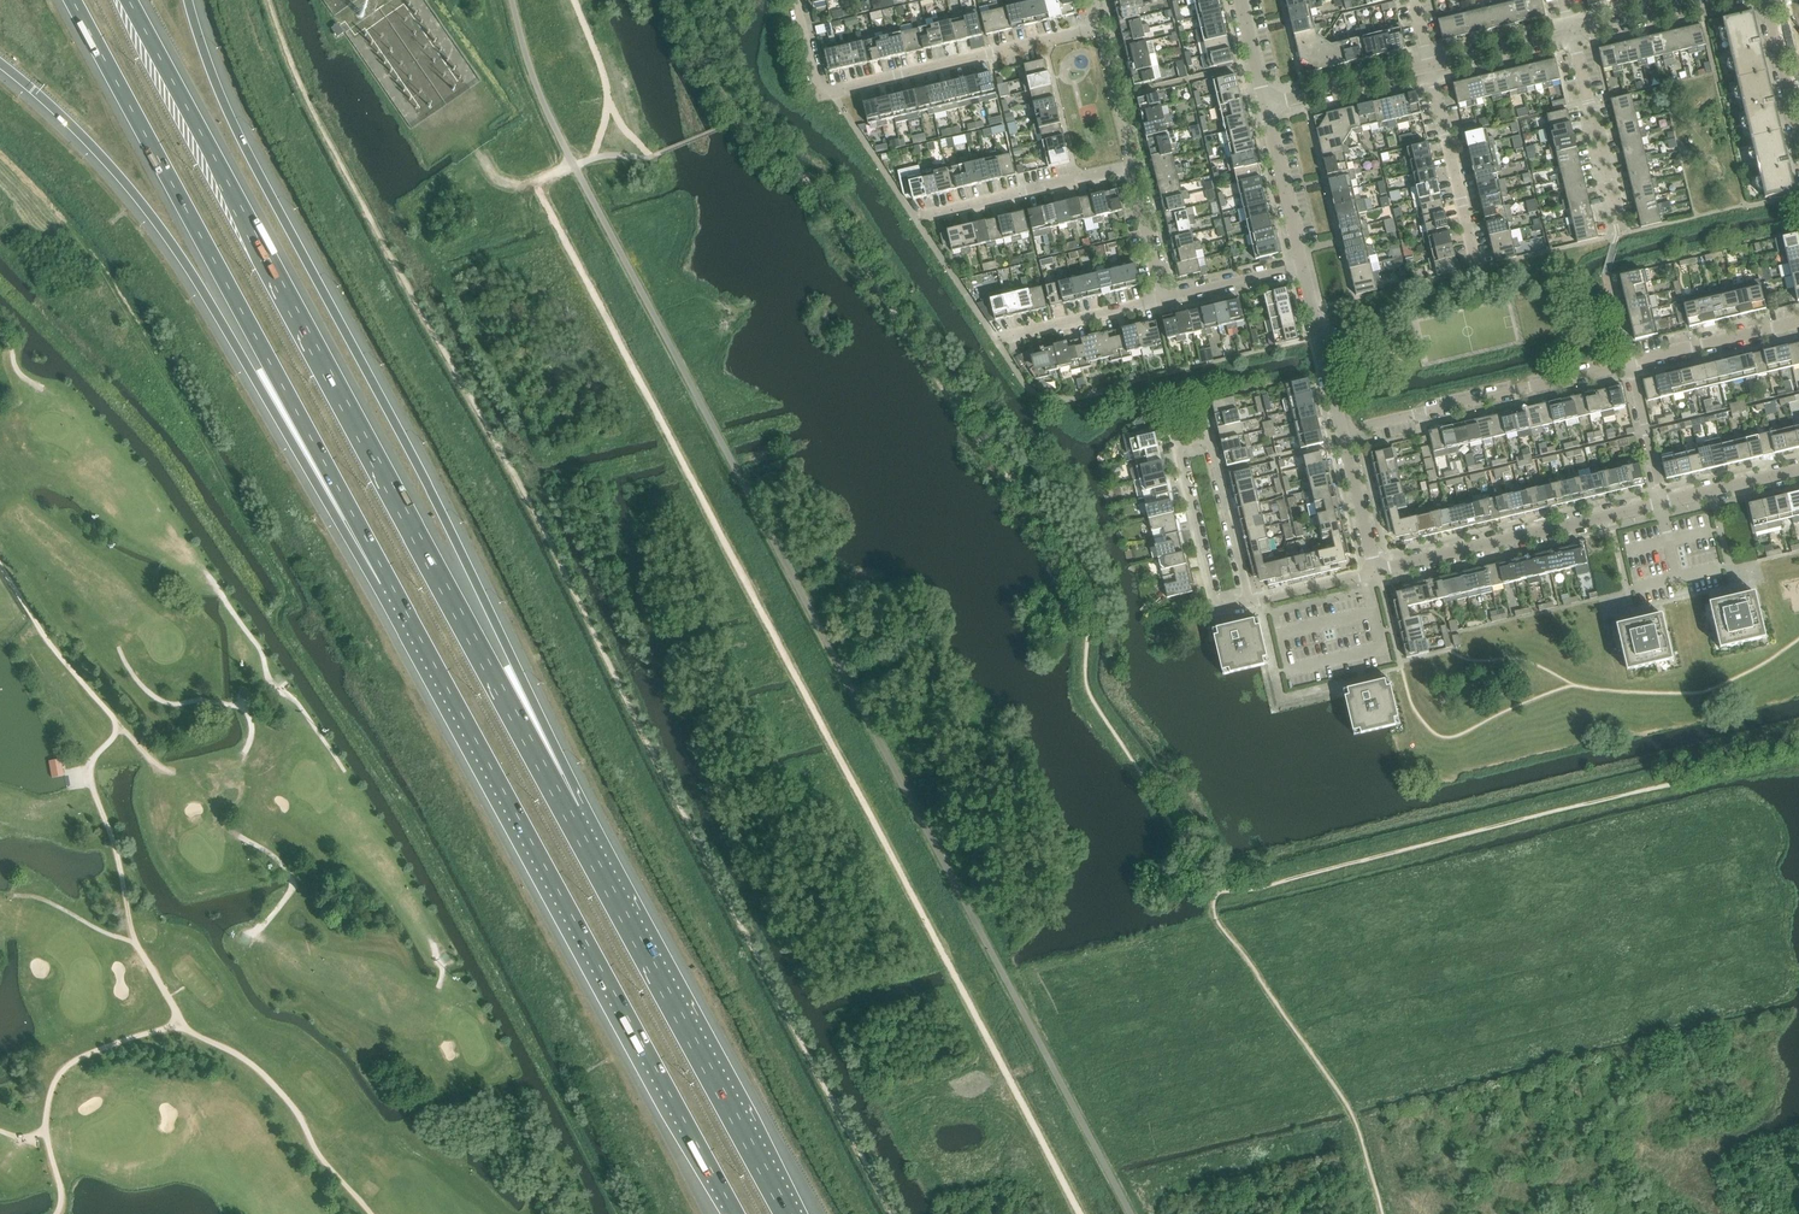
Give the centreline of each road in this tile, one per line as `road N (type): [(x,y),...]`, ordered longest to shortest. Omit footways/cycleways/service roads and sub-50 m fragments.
road 1 (track): [(0,161),(111,281),(171,381),(287,586),(278,622),(413,821),(626,1213)]
road 2 (motorway): [(569,816),(131,0)]
road 3 (motorway): [(569,816),(515,663),(415,458),(247,149),(189,0)]
road 4 (motorway): [(389,582),(735,1213)]
road 5 (motorway): [(72,0),(389,582)]
road 6 (motorway): [(0,64),(127,184),(389,582)]
road 7 (motorway): [(789,1213),(569,816)]
road 8 (tertiary): [(1374,572),(1660,505)]
road 9 (residential): [(1343,435),(1627,366)]
road 10 (residential): [(821,94),(1099,31)]
road 11 (residential): [(1246,601),(1216,608),(1178,444),(1208,438),(1216,471)]
road 12 (residential): [(923,220),(1134,171)]
road 13 (residential): [(1617,236),(1572,32)]
road 14 (residential): [(1477,269),(1429,66)]
road 15 (residential): [(1627,366),(1798,323)]
road 16 (tertiary): [(1343,435),(1304,267)]
road 17 (residential): [(1264,106),(1429,66)]
road 18 (tertiary): [(1304,267),(1264,106)]
road 19 (residential): [(1008,339),(1164,301)]
road 20 (residential): [(1429,66),(1572,32)]
road 21 (residential): [(1134,171),(1099,31)]
road 22 (residential): [(1164,301),(1304,267)]
road 23 (residential): [(1660,505),(1627,366)]
road 24 (tertiary): [(1660,505),(1798,472)]
road 25 (residential): [(1572,32),(1709,0)]
road 26 (tertiary): [(1374,572),(1343,435)]
road 27 (residential): [(1798,133),(1767,0)]
road 28 (residential): [(1216,471),(1246,601)]
road 29 (residential): [(1164,301),(1134,171)]
road 30 (residential): [(1374,572),(1246,601)]

